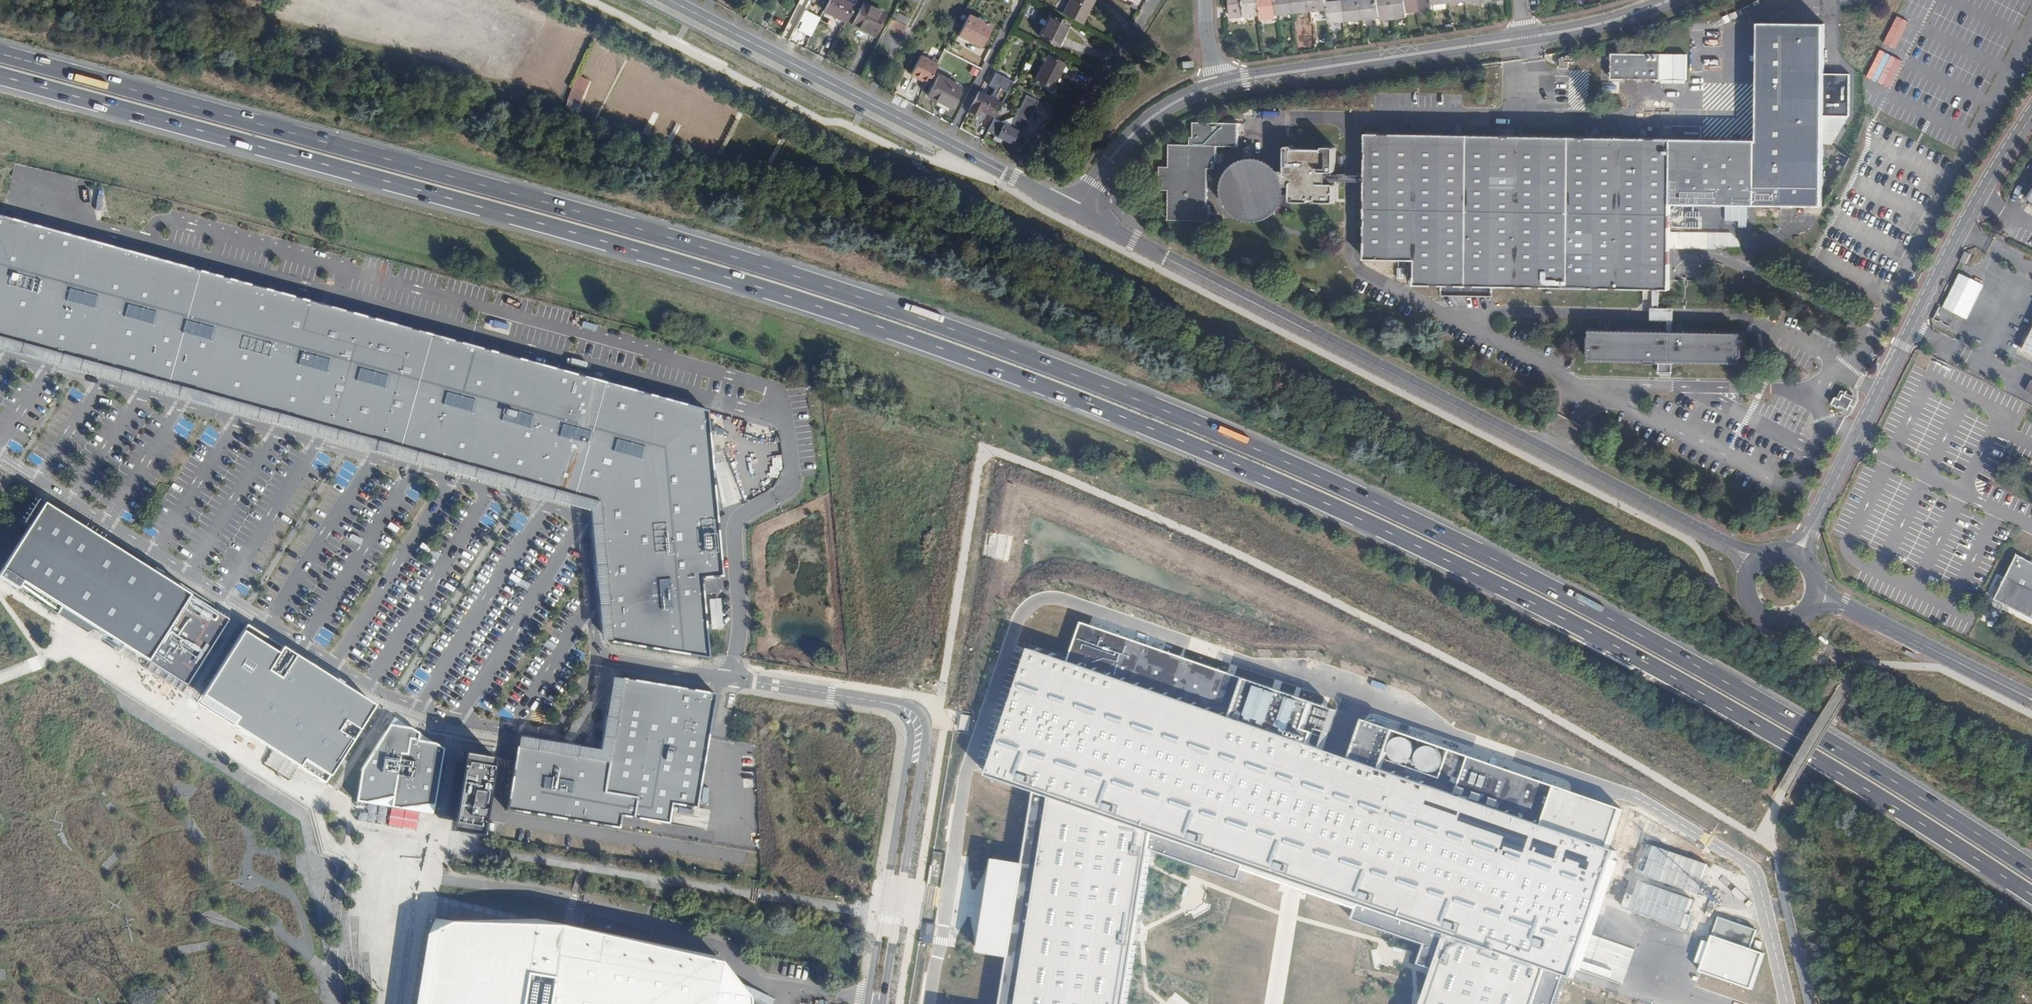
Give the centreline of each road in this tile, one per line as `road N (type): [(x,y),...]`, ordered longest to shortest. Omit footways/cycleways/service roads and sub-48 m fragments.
road 1 (trunk): [(0,76),(774,294),(1037,385),(1464,569),(2031,895)]
road 2 (trunk): [(2031,871),(1775,712),(1473,549),(1034,358),(530,197),(0,55)]
road 3 (unclassified): [(595,657),(581,528),(569,513),(0,354)]
road 4 (secondary): [(1727,548),(1077,213)]
road 5 (unclassified): [(0,451),(334,664),(419,708),(547,734),(595,657)]
road 6 (secondary): [(1810,532),(1980,200),(2031,115)]
road 7 (secondary): [(1077,213),(666,0)]
road 8 (unclassified): [(883,1003),(927,730),(921,713),(895,703)]
road 9 (unclassified): [(895,703),(909,715),(912,733),(867,1003)]
road 10 (tertiary): [(1218,84),(1524,38)]
road 11 (unclassified): [(895,703),(595,657)]
road 12 (residential): [(1158,0),(1017,171)]
road 13 (secondary): [(1843,605),(2031,700)]
road 14 (tertiary): [(1077,213),(1115,152),(1147,119),(1218,84)]
road 15 (tertiary): [(1524,38),(1670,0)]

